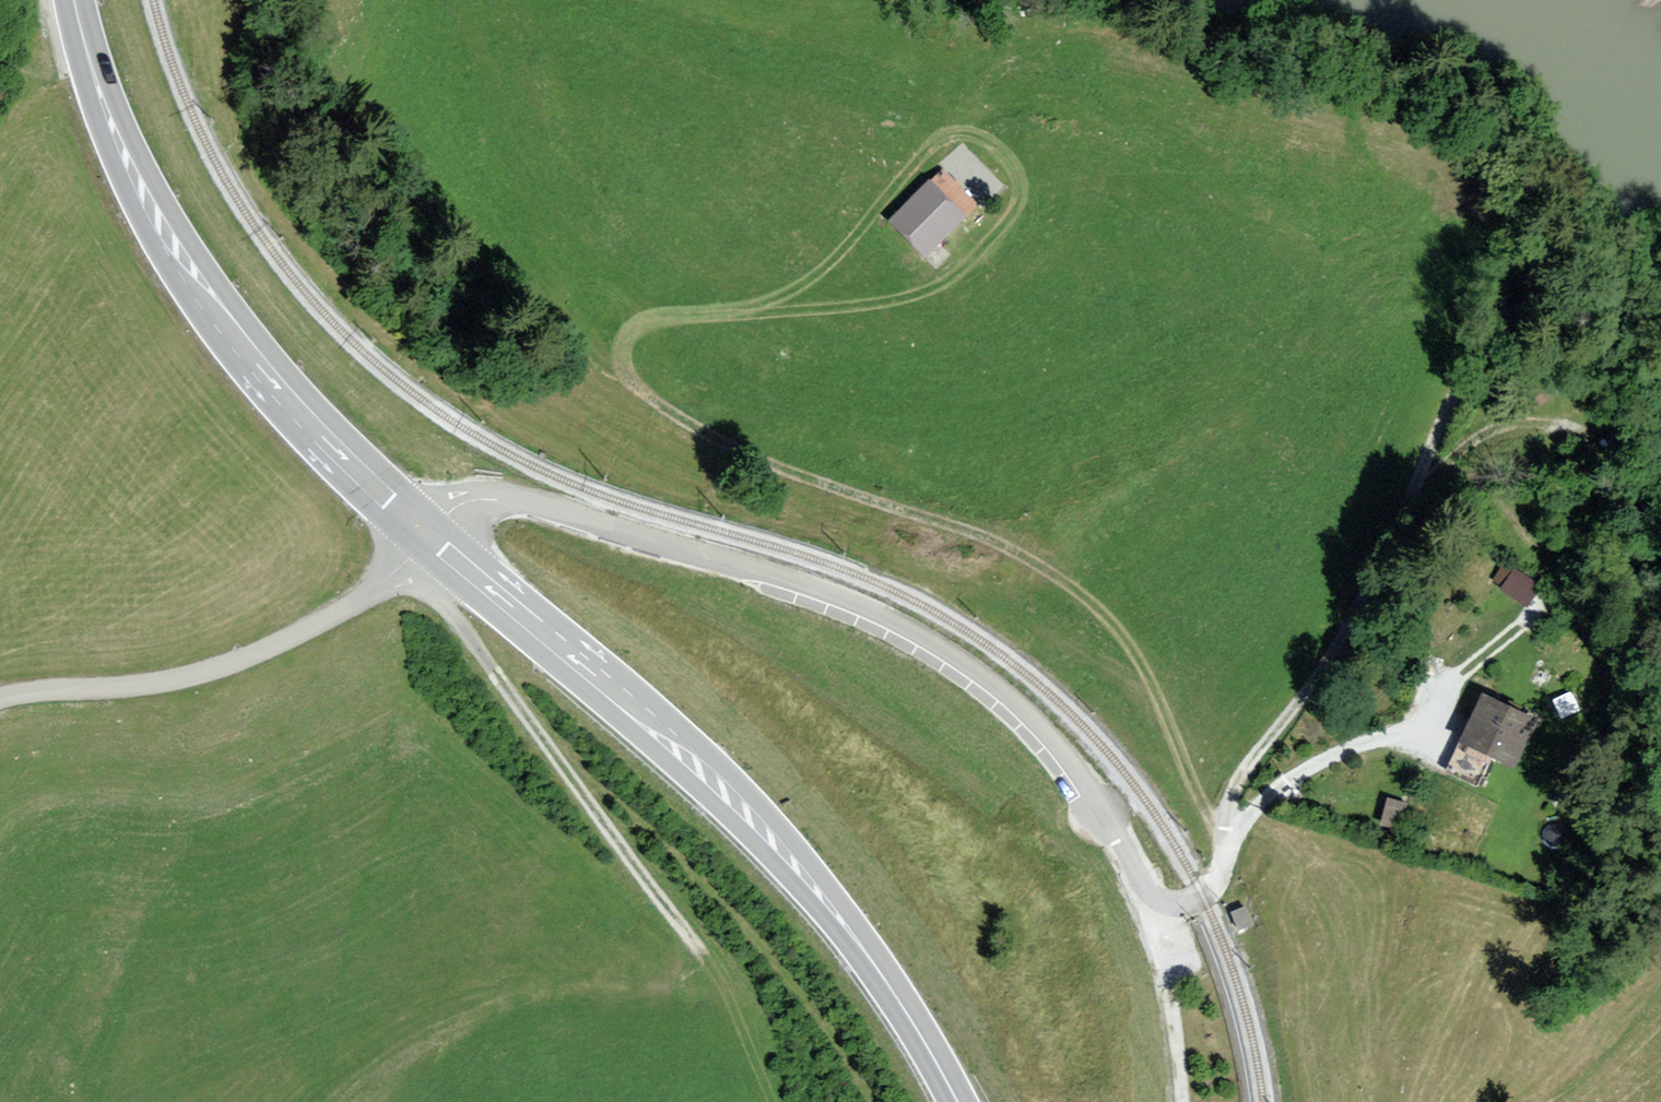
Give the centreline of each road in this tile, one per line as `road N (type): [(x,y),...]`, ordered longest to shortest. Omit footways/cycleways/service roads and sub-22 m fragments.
road 1 (track): [(1227,844),(1143,665),(1084,597),(970,531),(783,470),(696,429),(630,379),(623,361),(635,324),(650,317),(866,305),(936,288),(1017,210),(1023,191),(1014,163),(970,133),(942,137),(811,278),(760,303)]
road 2 (unclassified): [(425,538),(461,506),(516,500),(780,574),(874,609),(987,676),(1030,716),(1094,799),(1159,913)]
road 3 (secondary): [(957,1101),(863,948),(776,841),(636,711),(425,538)]
road 4 (track): [(1660,331),(1576,302),(1547,304),(1462,373),(1340,652),(1228,803),(1233,826)]
road 5 (secondary): [(425,538),(312,432),(205,301),(126,159),(74,0)]
road 6 (track): [(397,566),(451,615),(692,945)]
road 7 (unclassified): [(425,538),(363,597),(230,662),(162,682),(0,698)]
road 8 (track): [(1159,913),(1183,1101)]
road 9 (track): [(1547,304),(1523,271),(1421,182)]
road 10 (track): [(1449,683),(1546,609)]

